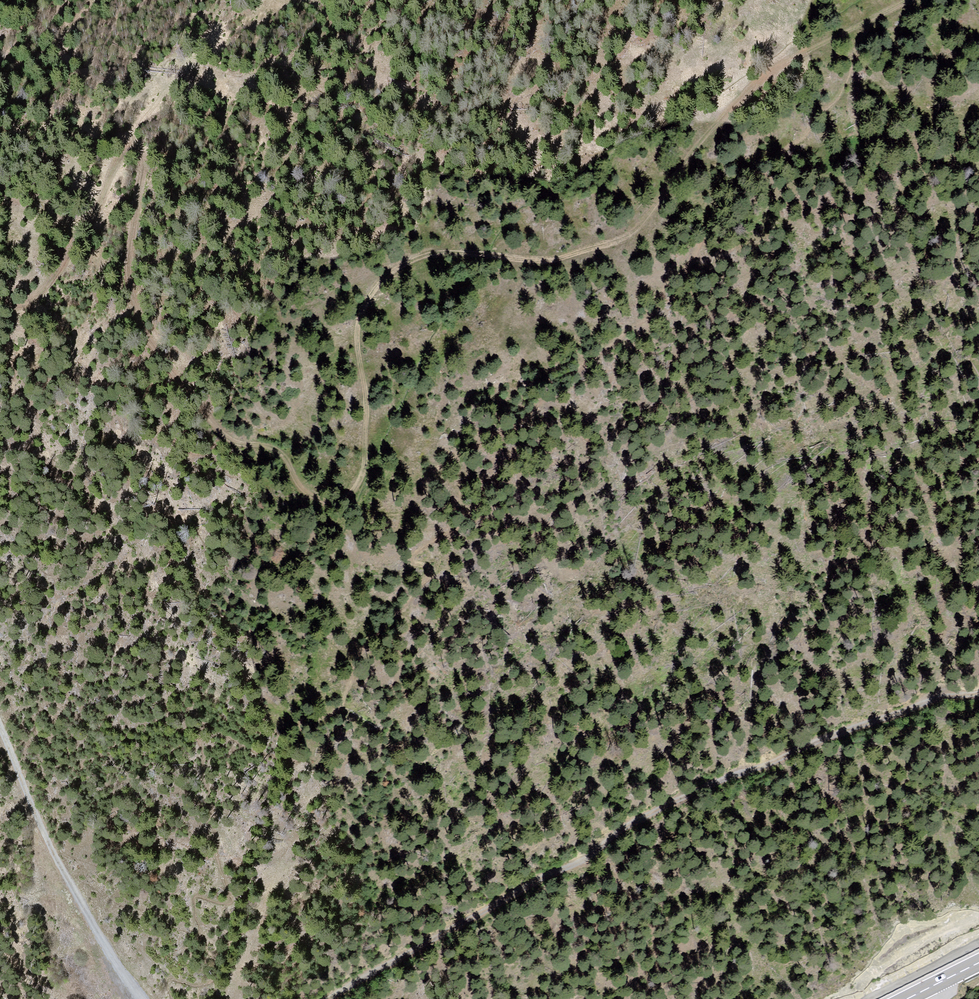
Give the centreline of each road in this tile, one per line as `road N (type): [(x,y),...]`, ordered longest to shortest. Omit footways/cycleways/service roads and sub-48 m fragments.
road 1 (track): [(0,299),(24,304),(48,284),(117,168),(133,159),(142,182),(132,224),(134,298),(150,344),(228,439),(277,448),(310,493),(332,502),(364,471),(356,334),(370,294),(391,272),(440,252),(545,260),(621,240),(645,220),(712,129),(765,80)]
road 2 (track): [(331,998),(475,904),(843,707),(915,671),(978,660)]
road 3 (track): [(0,717),(44,834),(122,981),(140,998)]
road 4 (track): [(902,0),(765,80)]
road 5 (unclassified): [(866,998),(978,943)]

